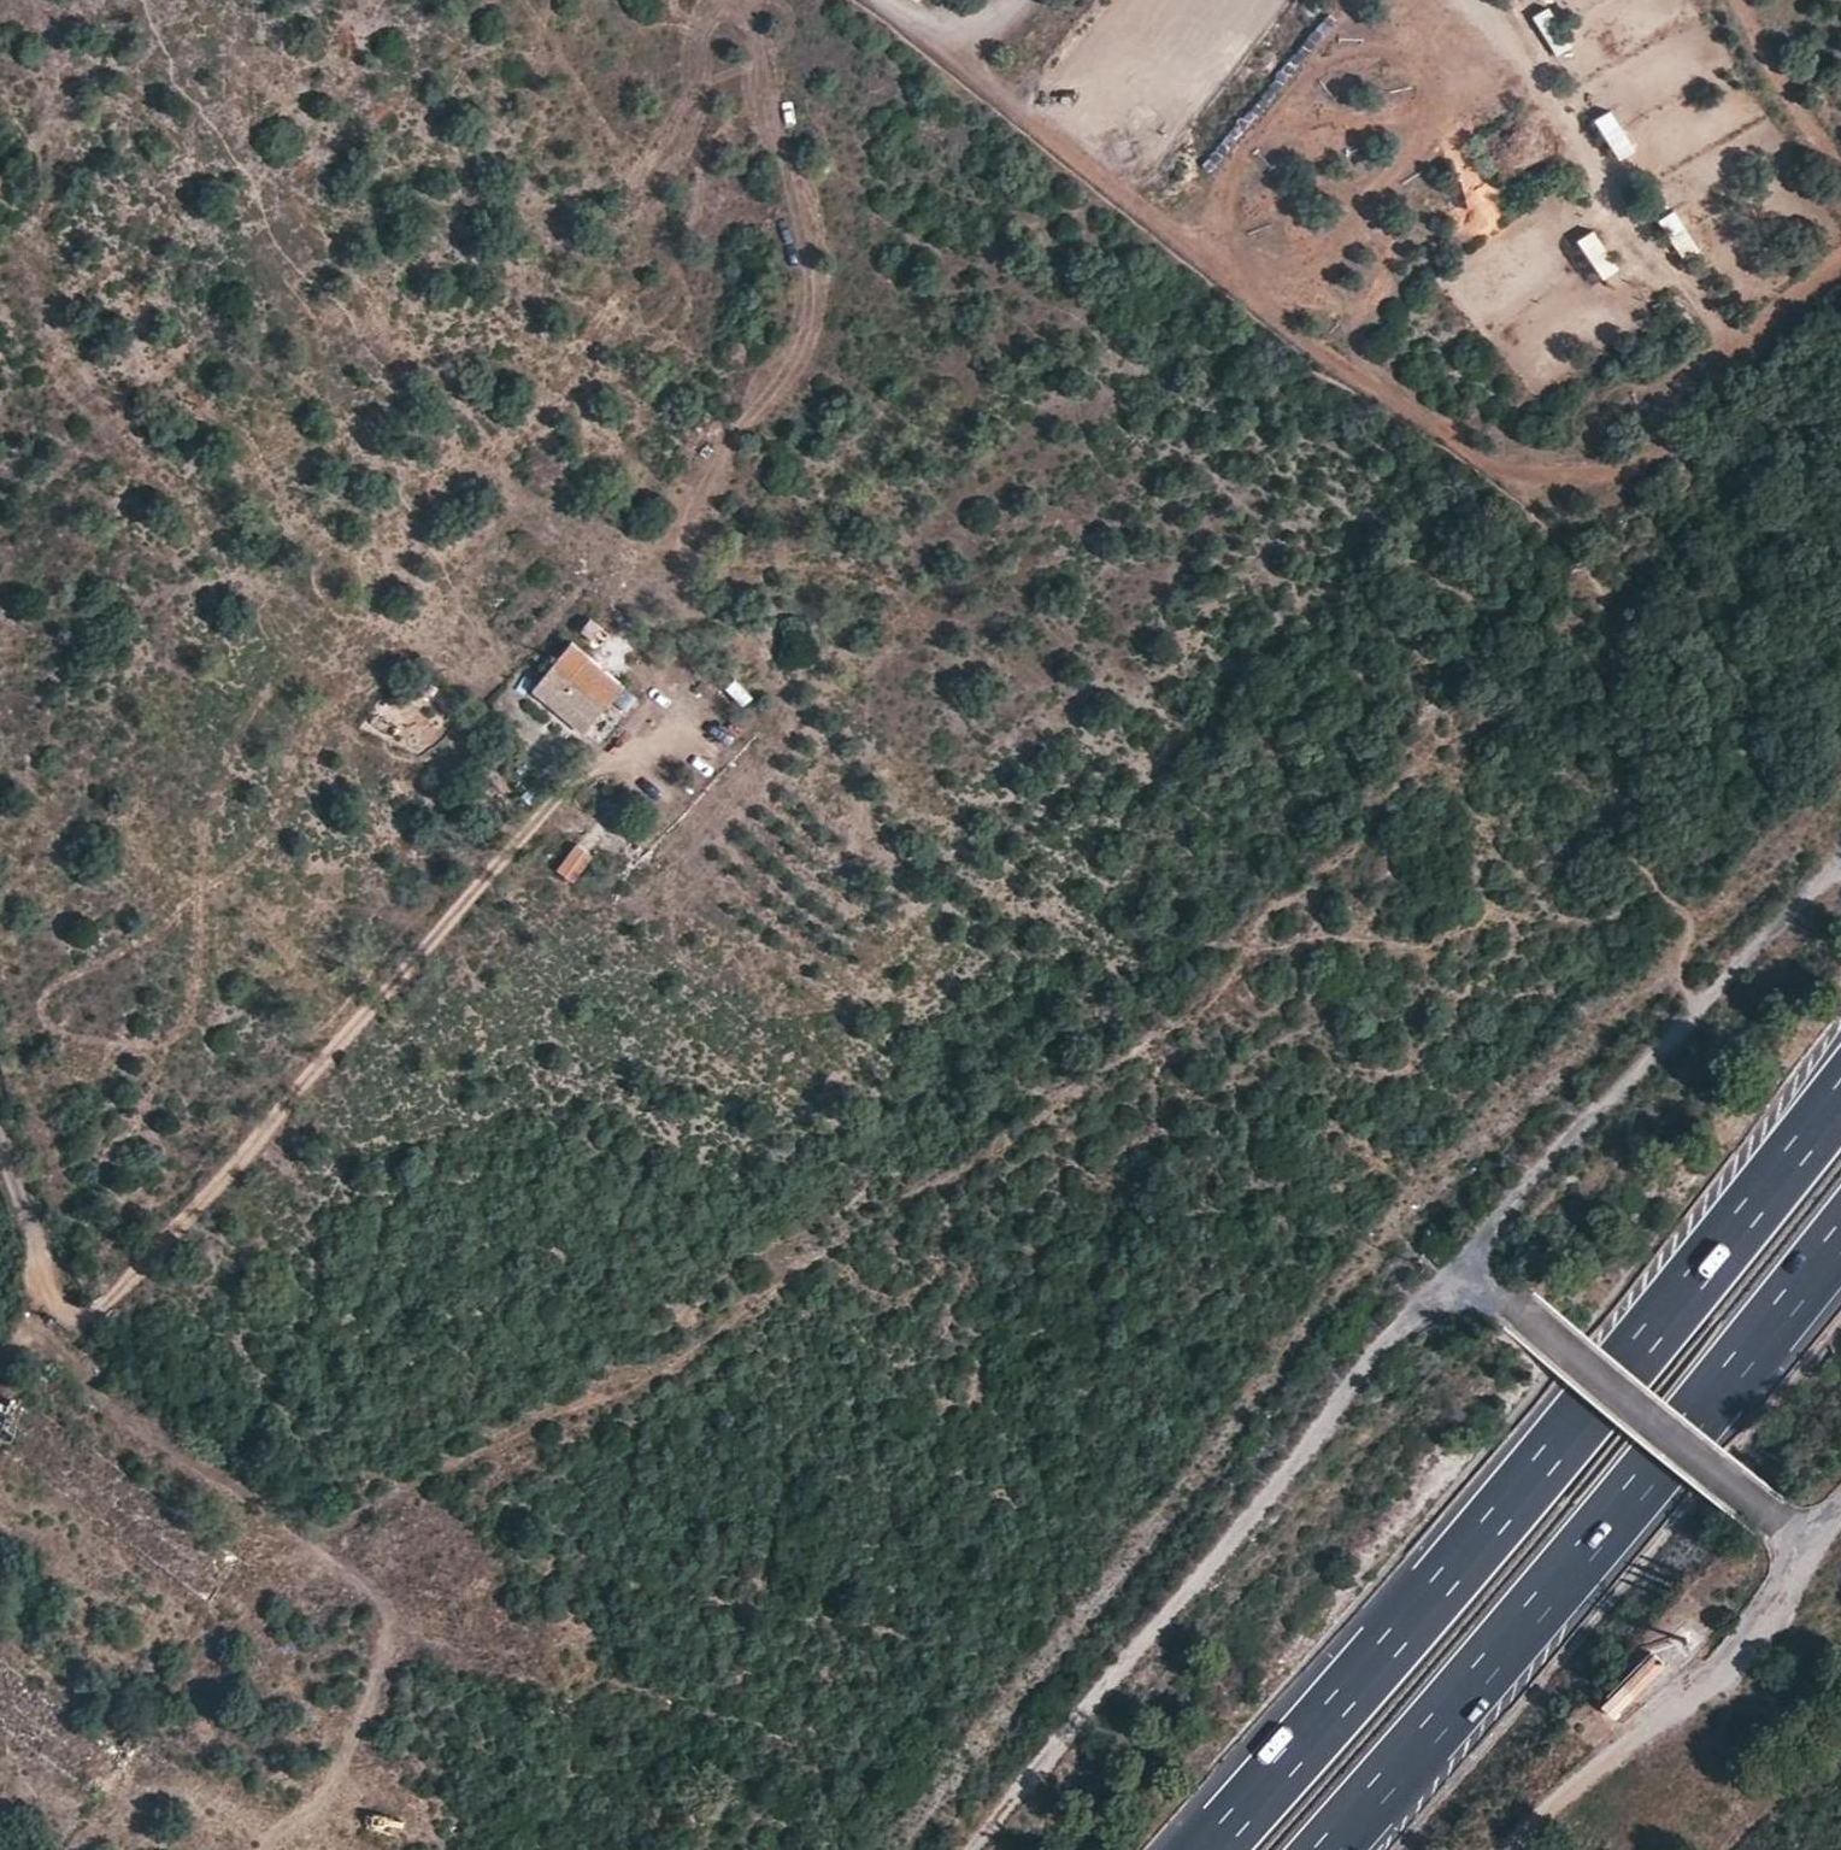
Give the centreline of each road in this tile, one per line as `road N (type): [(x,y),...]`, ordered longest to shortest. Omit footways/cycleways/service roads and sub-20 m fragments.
road 1 (motorway): [(1840,1112),(1387,1649),(1203,1849)]
road 2 (motorway): [(1313,1849),(1840,1243)]
road 3 (track): [(41,1280),(66,1316),(98,1311),(567,784)]
road 4 (track): [(1466,1267),(989,1849)]
road 5 (track): [(1840,1514),(1704,1697),(1564,1803),(1519,1849)]
road 6 (unclassified): [(1813,1546),(1466,1267)]

